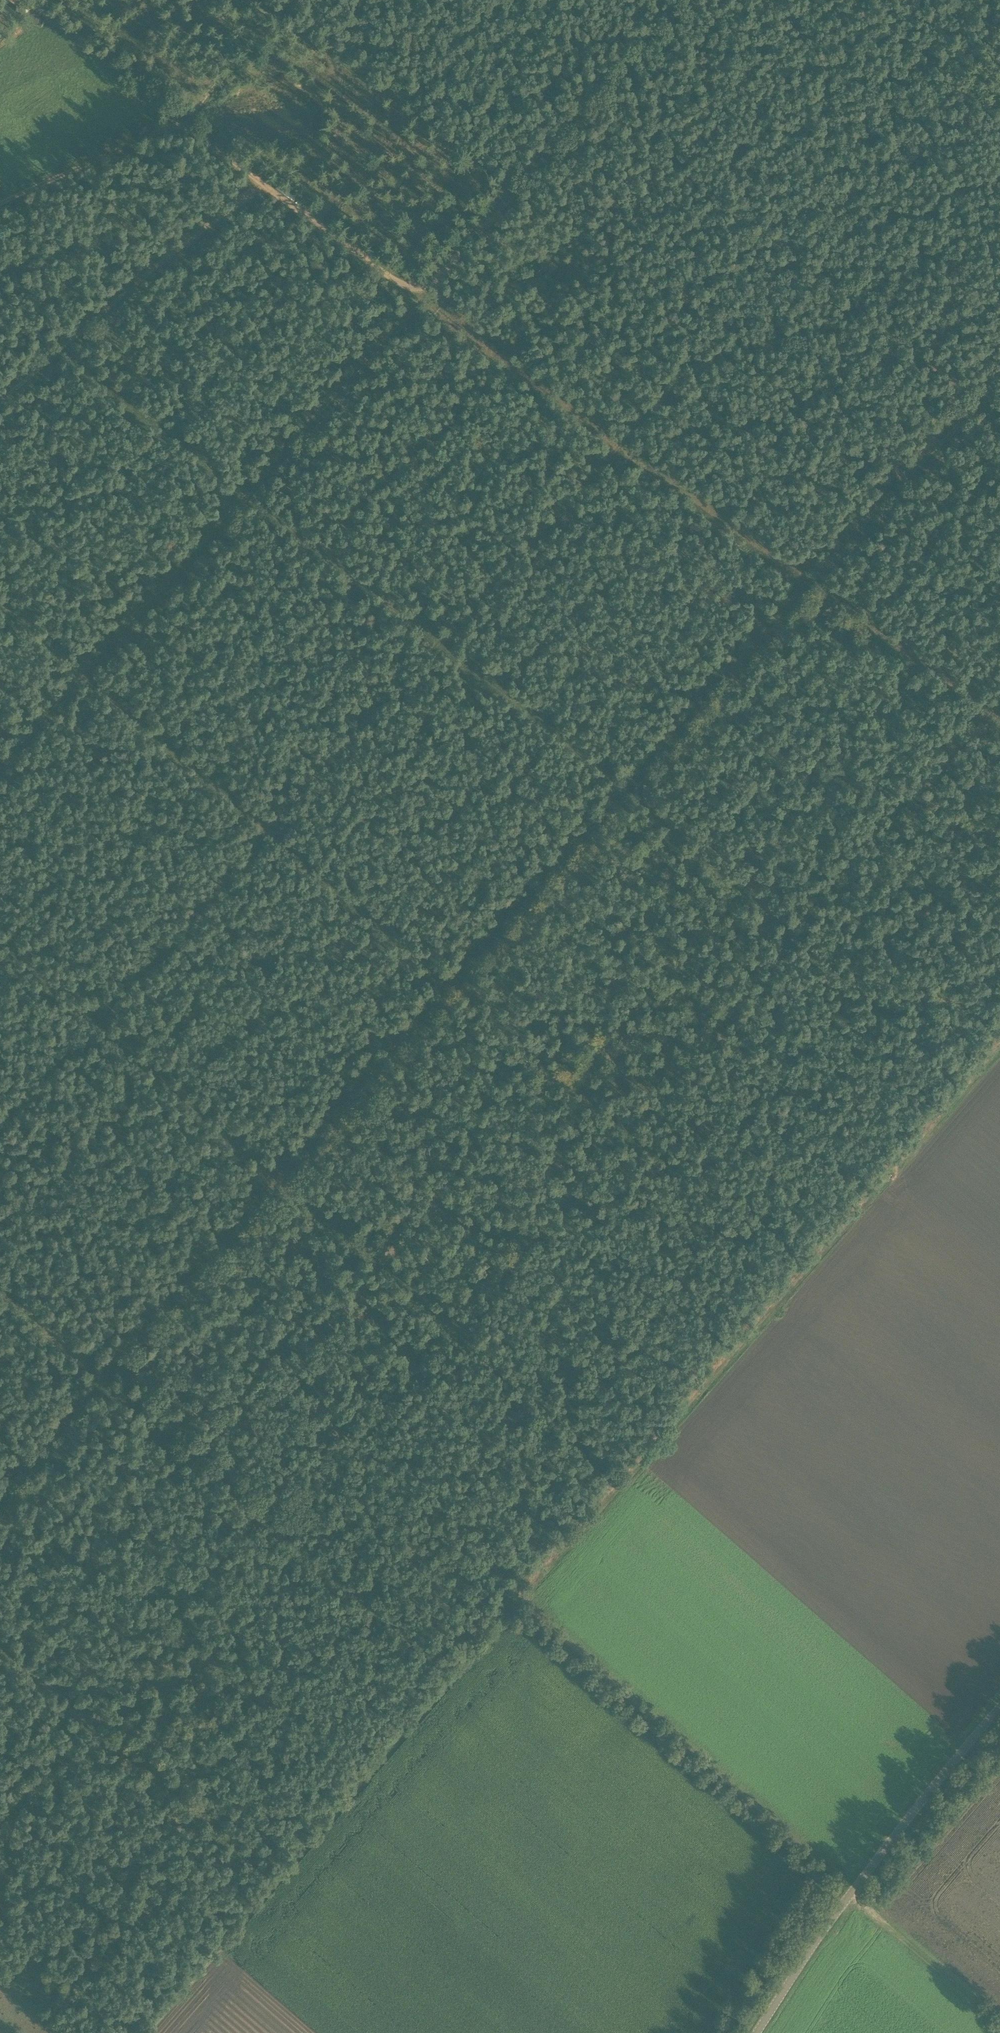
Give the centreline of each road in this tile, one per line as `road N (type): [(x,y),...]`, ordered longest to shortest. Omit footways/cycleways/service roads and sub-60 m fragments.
road 1 (track): [(952,74),(93,1018),(277,1177),(99,1387)]
road 2 (unclassified): [(754,2032),(853,1881),(999,1703)]
road 3 (track): [(258,1513),(0,1829)]
road 4 (track): [(681,0),(414,296)]
road 5 (track): [(261,185),(0,398)]
road 6 (track): [(0,1647),(208,1822)]
road 7 (track): [(414,296),(261,185)]
road 8 (track): [(99,1387),(0,1496)]
road 9 (track): [(99,1387),(0,1300)]

